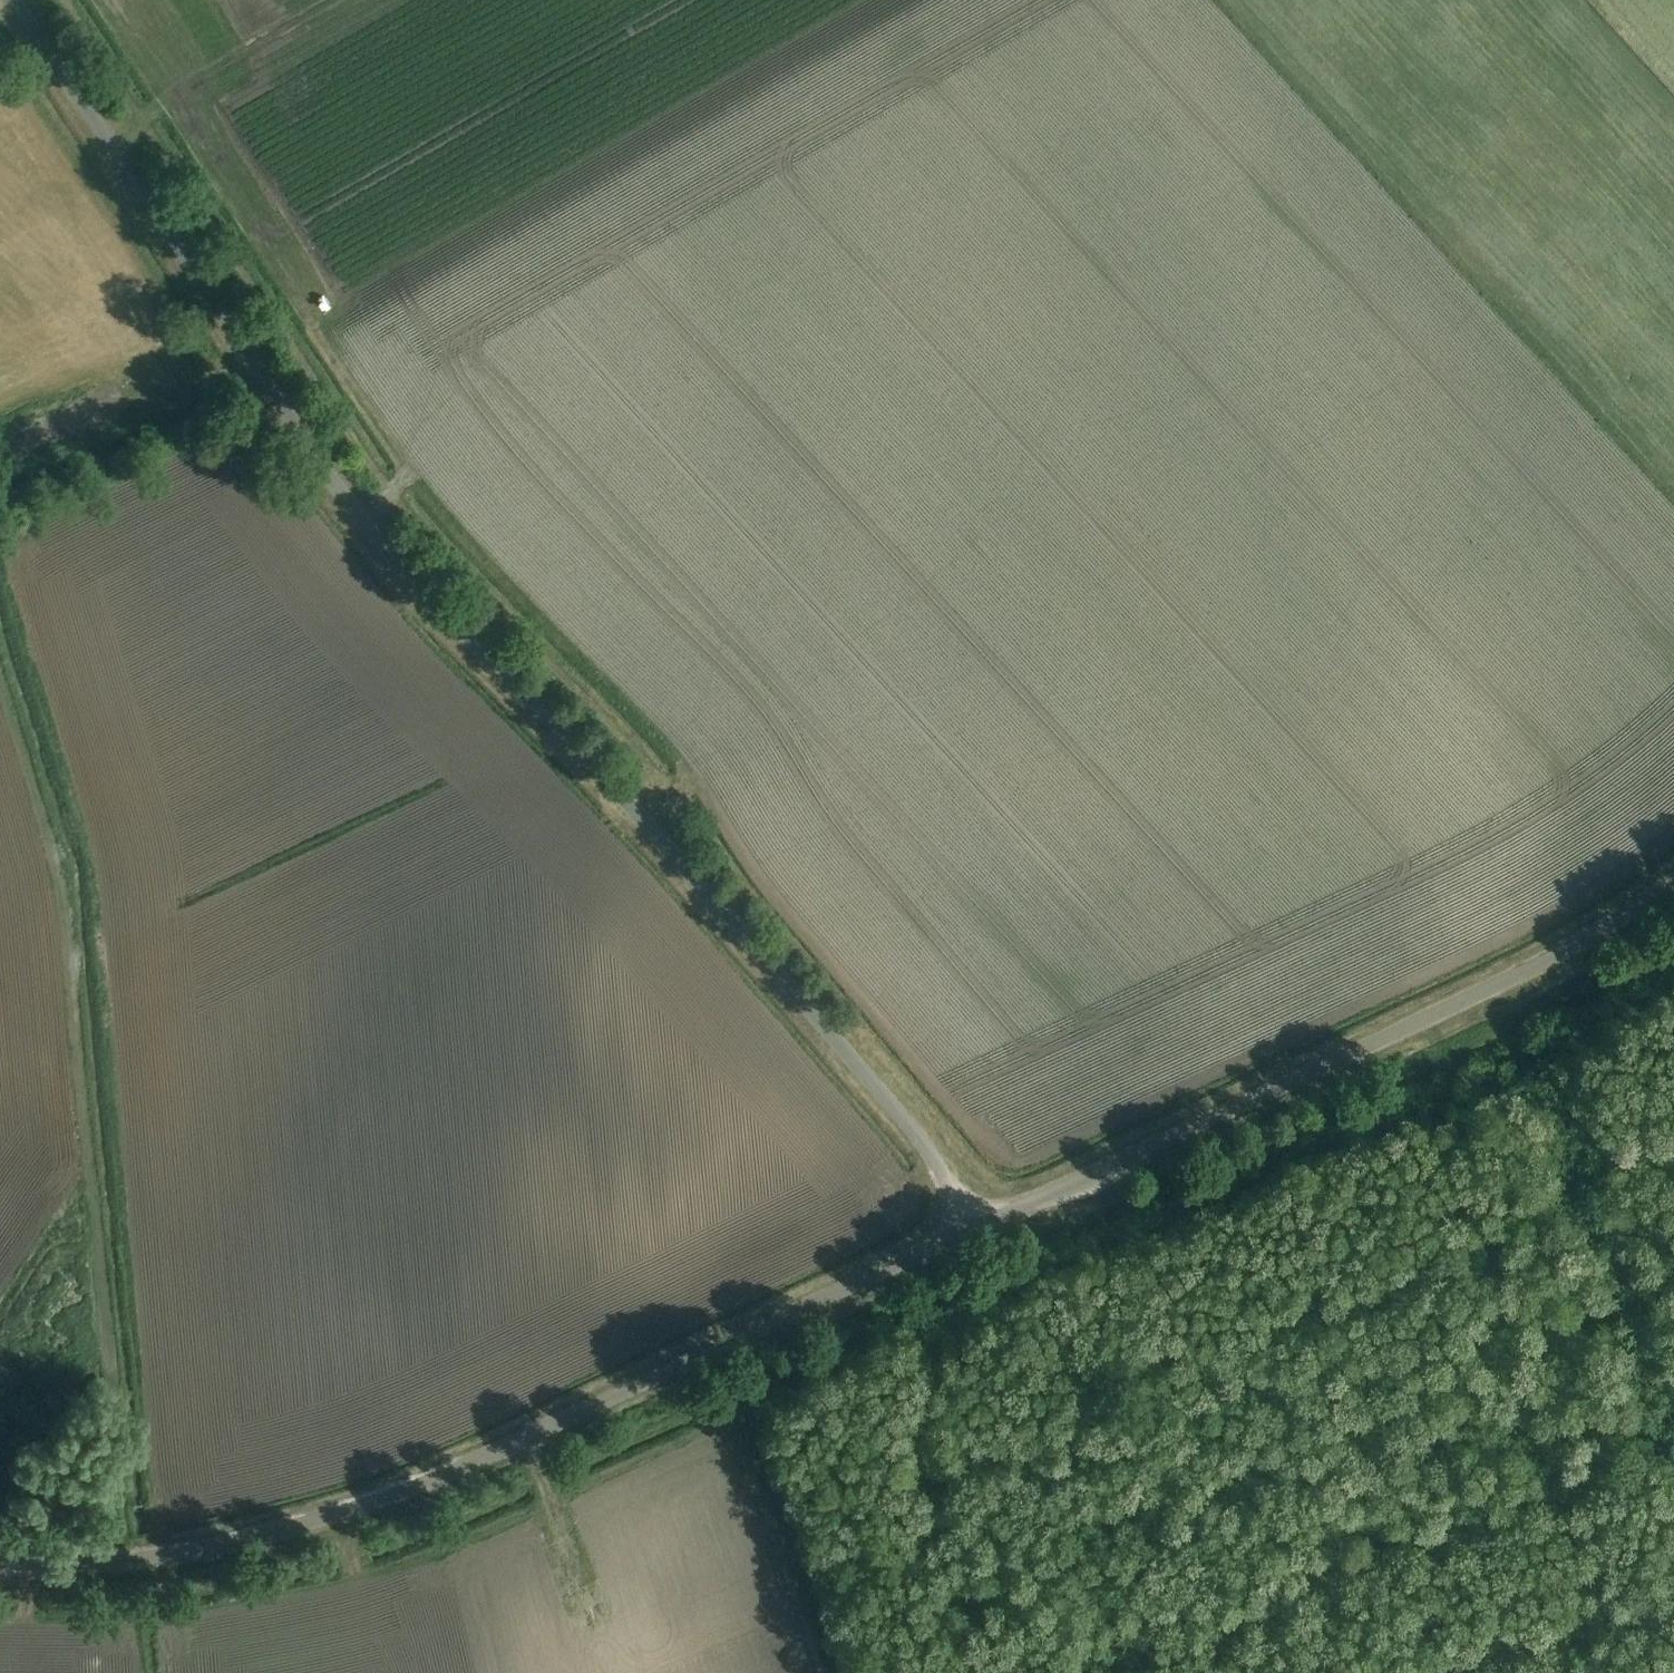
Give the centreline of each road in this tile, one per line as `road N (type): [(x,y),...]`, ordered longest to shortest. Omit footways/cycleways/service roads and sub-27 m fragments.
road 1 (unclassified): [(969,1228),(913,1128),(338,486),(16,0)]
road 2 (unclassified): [(0,1564),(175,1553),(381,1499),(969,1228)]
road 3 (unclassified): [(969,1228),(1574,945),(1673,879)]

